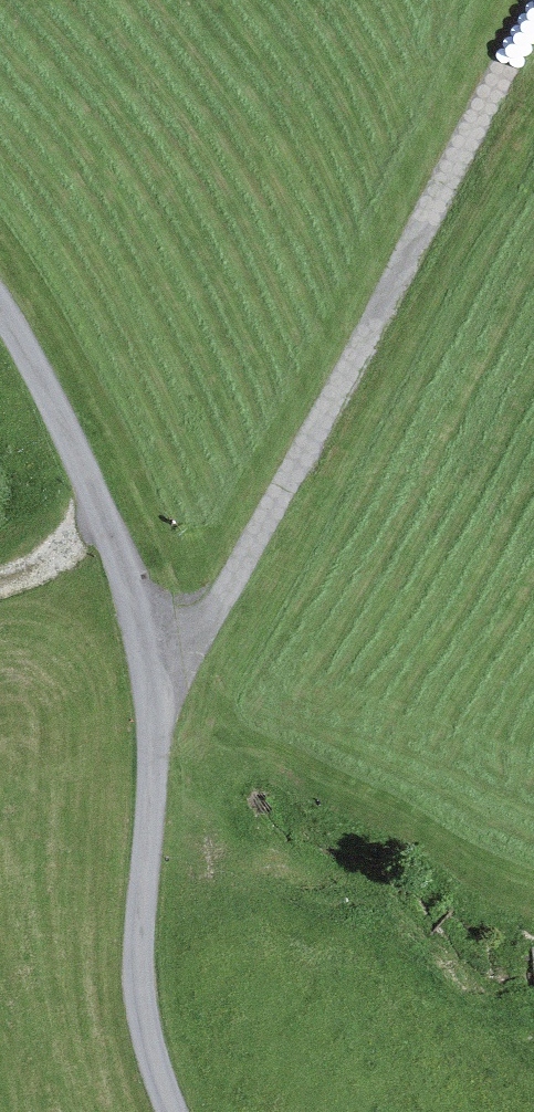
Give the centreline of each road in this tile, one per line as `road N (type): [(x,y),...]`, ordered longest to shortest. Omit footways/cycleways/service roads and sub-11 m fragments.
road 1 (unclassified): [(173,1111),(145,1035),(147,650),(92,485),(0,301)]
road 2 (track): [(147,650),(183,645),(216,609),(533,24)]

